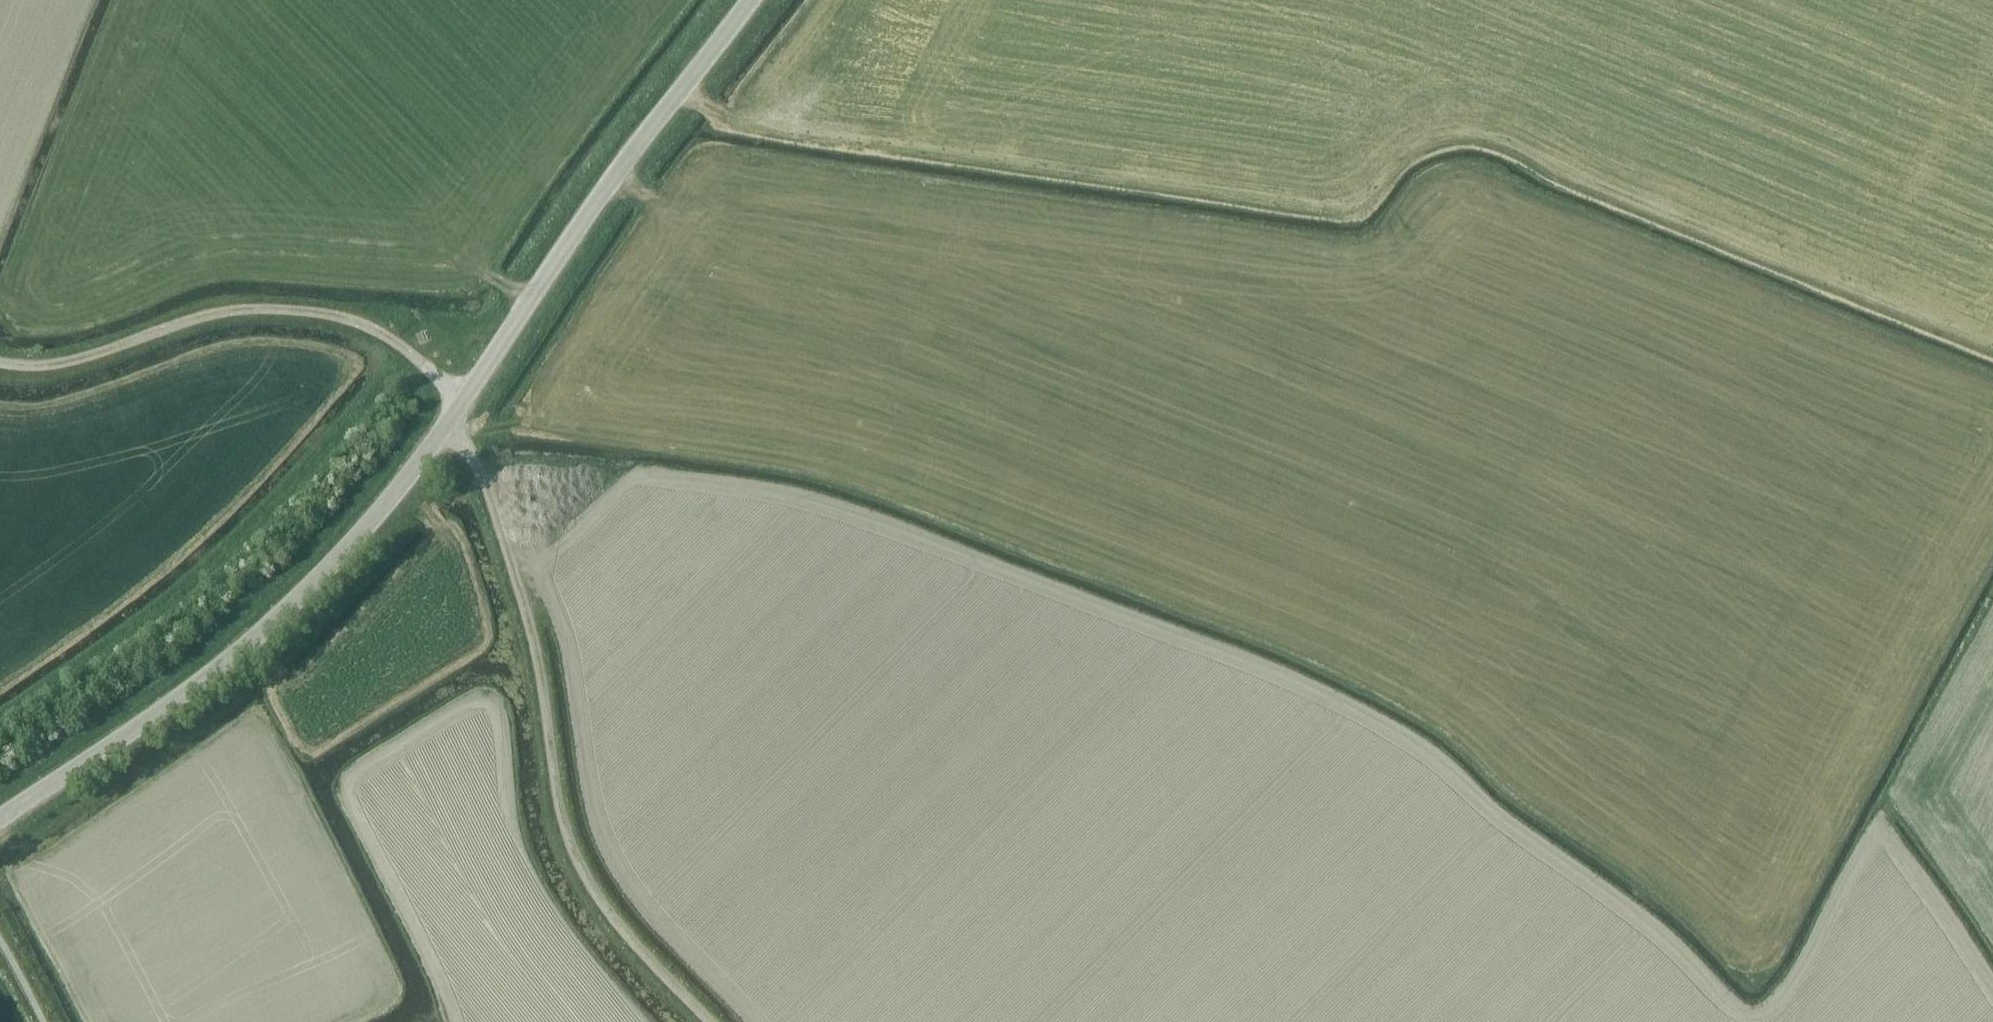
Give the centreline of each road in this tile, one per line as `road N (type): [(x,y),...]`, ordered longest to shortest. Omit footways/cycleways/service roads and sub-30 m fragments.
road 1 (tertiary): [(0,819),(191,690),(280,615),(364,528),(444,426),(621,166),(750,0)]
road 2 (track): [(712,1021),(641,952),(579,864),(564,830),(533,645),(507,551),(476,461),(444,426)]
road 3 (track): [(464,397),(373,327),(294,308),(208,314),(64,361),(0,360)]

